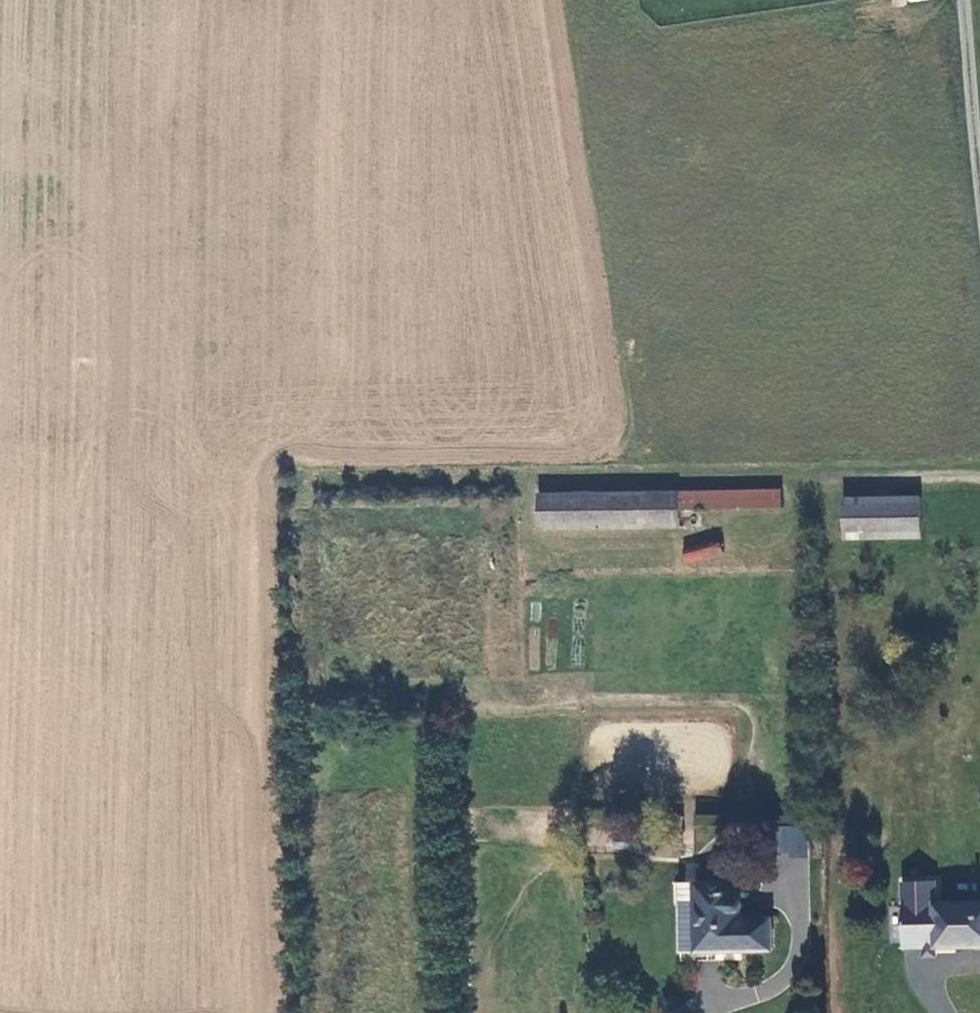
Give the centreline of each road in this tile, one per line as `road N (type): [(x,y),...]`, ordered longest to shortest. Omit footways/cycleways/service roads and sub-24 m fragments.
road 1 (track): [(979,152),(964,0)]

